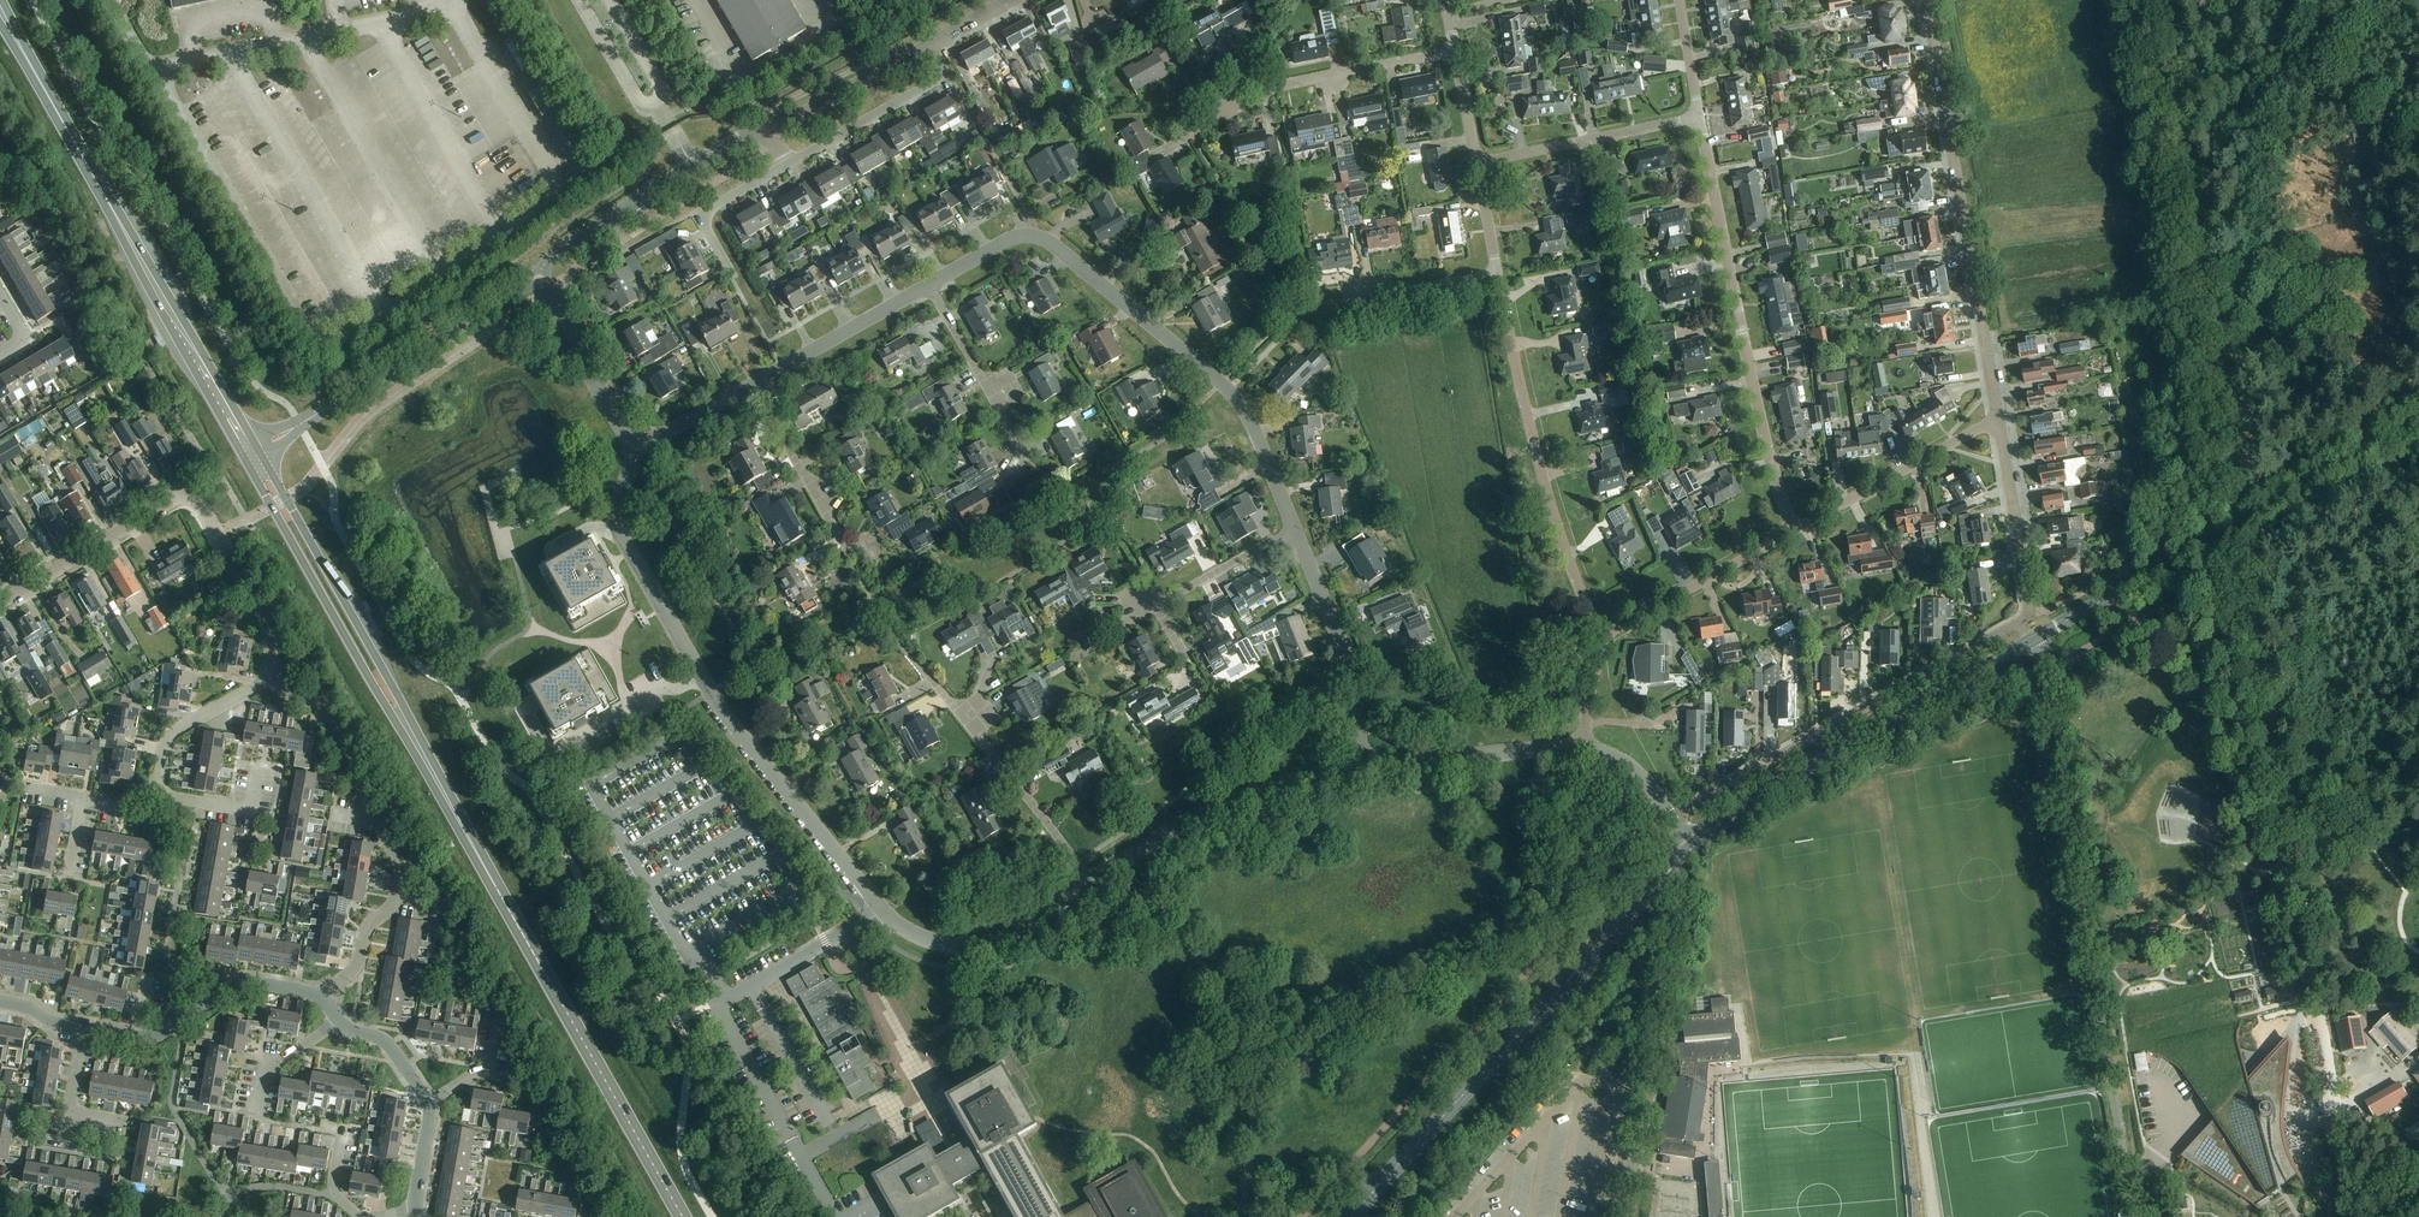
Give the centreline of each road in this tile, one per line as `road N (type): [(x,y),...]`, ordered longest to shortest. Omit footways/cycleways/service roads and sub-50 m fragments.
road 1 (unclassified): [(2135,1216),(2042,666),(2031,641)]
road 2 (unclassified): [(635,450),(616,524),(709,693),(880,910)]
road 3 (residential): [(1297,533),(1250,421),(1229,390),(1049,244),(1010,240),(930,285)]
road 4 (primary): [(683,1216),(453,811)]
road 5 (tertiary): [(2418,420),(2031,641)]
road 6 (residential): [(1928,0),(2000,424)]
road 7 (residential): [(0,606),(187,498),(203,510),(274,637),(272,681)]
road 8 (residential): [(1699,118),(1773,472),(1793,531)]
road 9 (primary): [(244,457),(453,811)]
road 10 (residential): [(1670,816),(2026,617)]
road 11 (primary): [(453,811),(262,456)]
road 12 (tertiary): [(1621,921),(1351,1216)]
road 13 (tertiary): [(2031,641),(1771,789),(1691,848)]
road 14 (residential): [(1601,636),(1543,481),(1497,275)]
road 15 (unclassified): [(1621,921),(1665,963),(1624,1216)]
road 16 (unclassified): [(1090,884),(1228,804),(1364,769)]
road 17 (primary): [(108,203),(244,457)]
road 18 (primary): [(254,443),(108,203)]
road 19 (unclassified): [(300,424),(538,275)]
road 20 (residential): [(1455,52),(1288,83),(1192,134)]
road 21 (unclassified): [(767,131),(693,166),(557,253),(538,275)]
road 22 (residential): [(931,679),(1090,884)]
road 23 (residential): [(1364,769),(1351,667),(1297,533)]
road 24 (unclassified): [(880,910),(929,941),(978,946),(1007,938),(1090,884)]
road 25 (residential): [(1793,531),(2000,424)]
road 26 (residential): [(1283,335),(1314,309),(1497,275)]
road 27 (residential): [(1478,164),(1699,118)]
road 28 (unclassified): [(1364,769),(1583,750)]
road 29 (residential): [(1601,636),(1793,531)]
road 30 (residential): [(379,822),(398,861),(398,894),(371,925),(354,969),(323,999)]
road 31 (residential): [(932,44),(941,68),(934,82),(790,164)]
road 32 (unclassified): [(136,1039),(157,1039),(236,984),(323,999)]
road 33 (residential): [(930,285),(753,385)]
road 34 (unclassified): [(538,275),(635,450)]
road 35 (residential): [(2000,424),(2026,617)]
road 36 (residential): [(753,385),(847,552)]
road 37 (residential): [(880,910),(715,1001)]
road 38 (unclassified): [(932,44),(767,131)]
road 39 (residential): [(930,285),(1019,446)]
road 40 (residential): [(272,681),(332,721),(379,822)]
road 41 (primary): [(108,203),(23,53)]
road 42 (residential): [(790,164),(702,214),(731,269)]
road 43 (residential): [(272,681),(177,730),(158,782)]
road 44 (residential): [(1297,533),(1155,608)]
road 45 (residential): [(158,782),(173,798),(243,809),(252,805),(259,768)]
road 46 (residential): [(753,385),(635,450)]
road 47 (residential): [(429,1105),(491,1069),(501,1010)]
road 48 (residential): [(339,1020),(266,1075),(258,1112)]
road 49 (unclassified): [(339,1020),(390,1047),(429,1105)]

